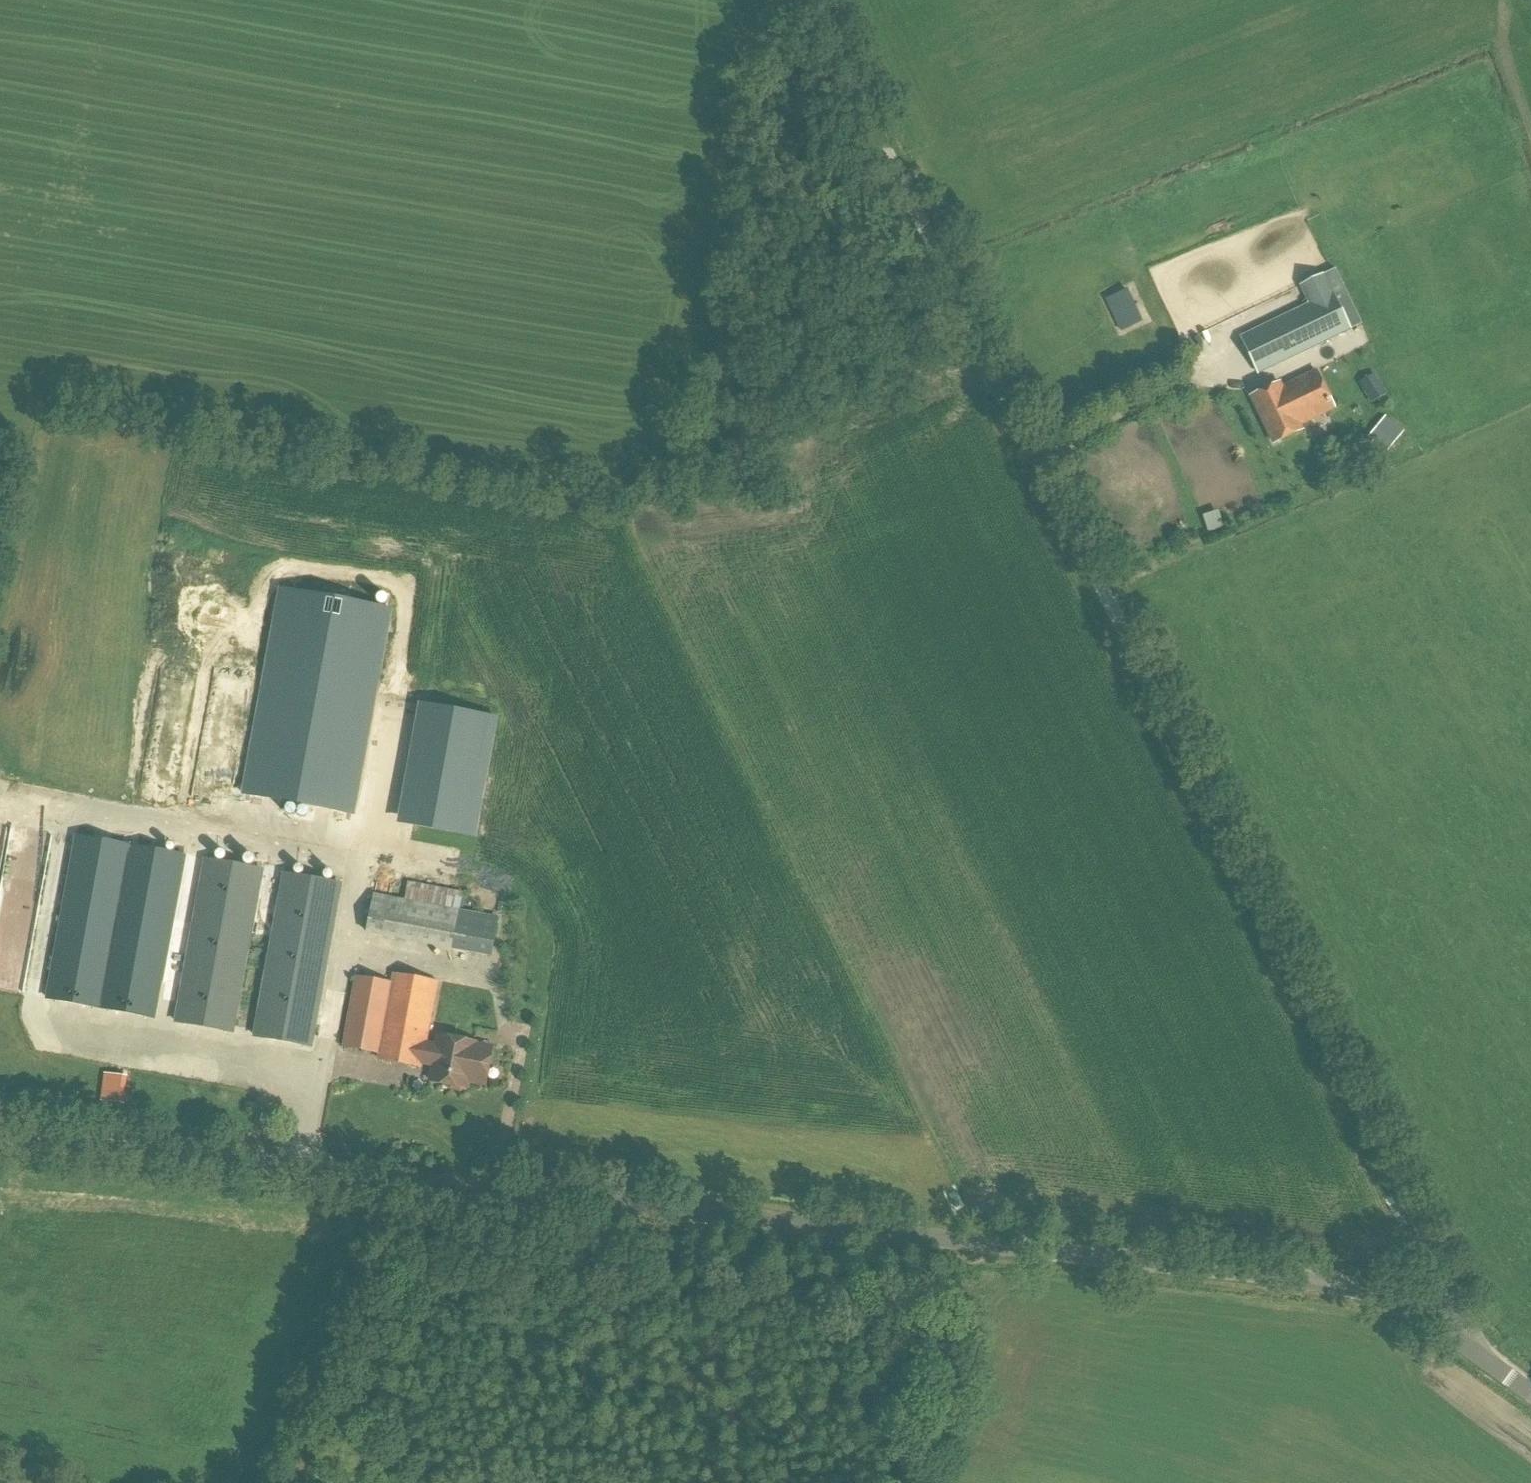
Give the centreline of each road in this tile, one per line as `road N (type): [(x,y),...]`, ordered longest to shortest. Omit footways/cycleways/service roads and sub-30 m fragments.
road 1 (unclassified): [(1446,1316),(809,0)]
road 2 (unclassified): [(1446,1316),(0,1141)]

